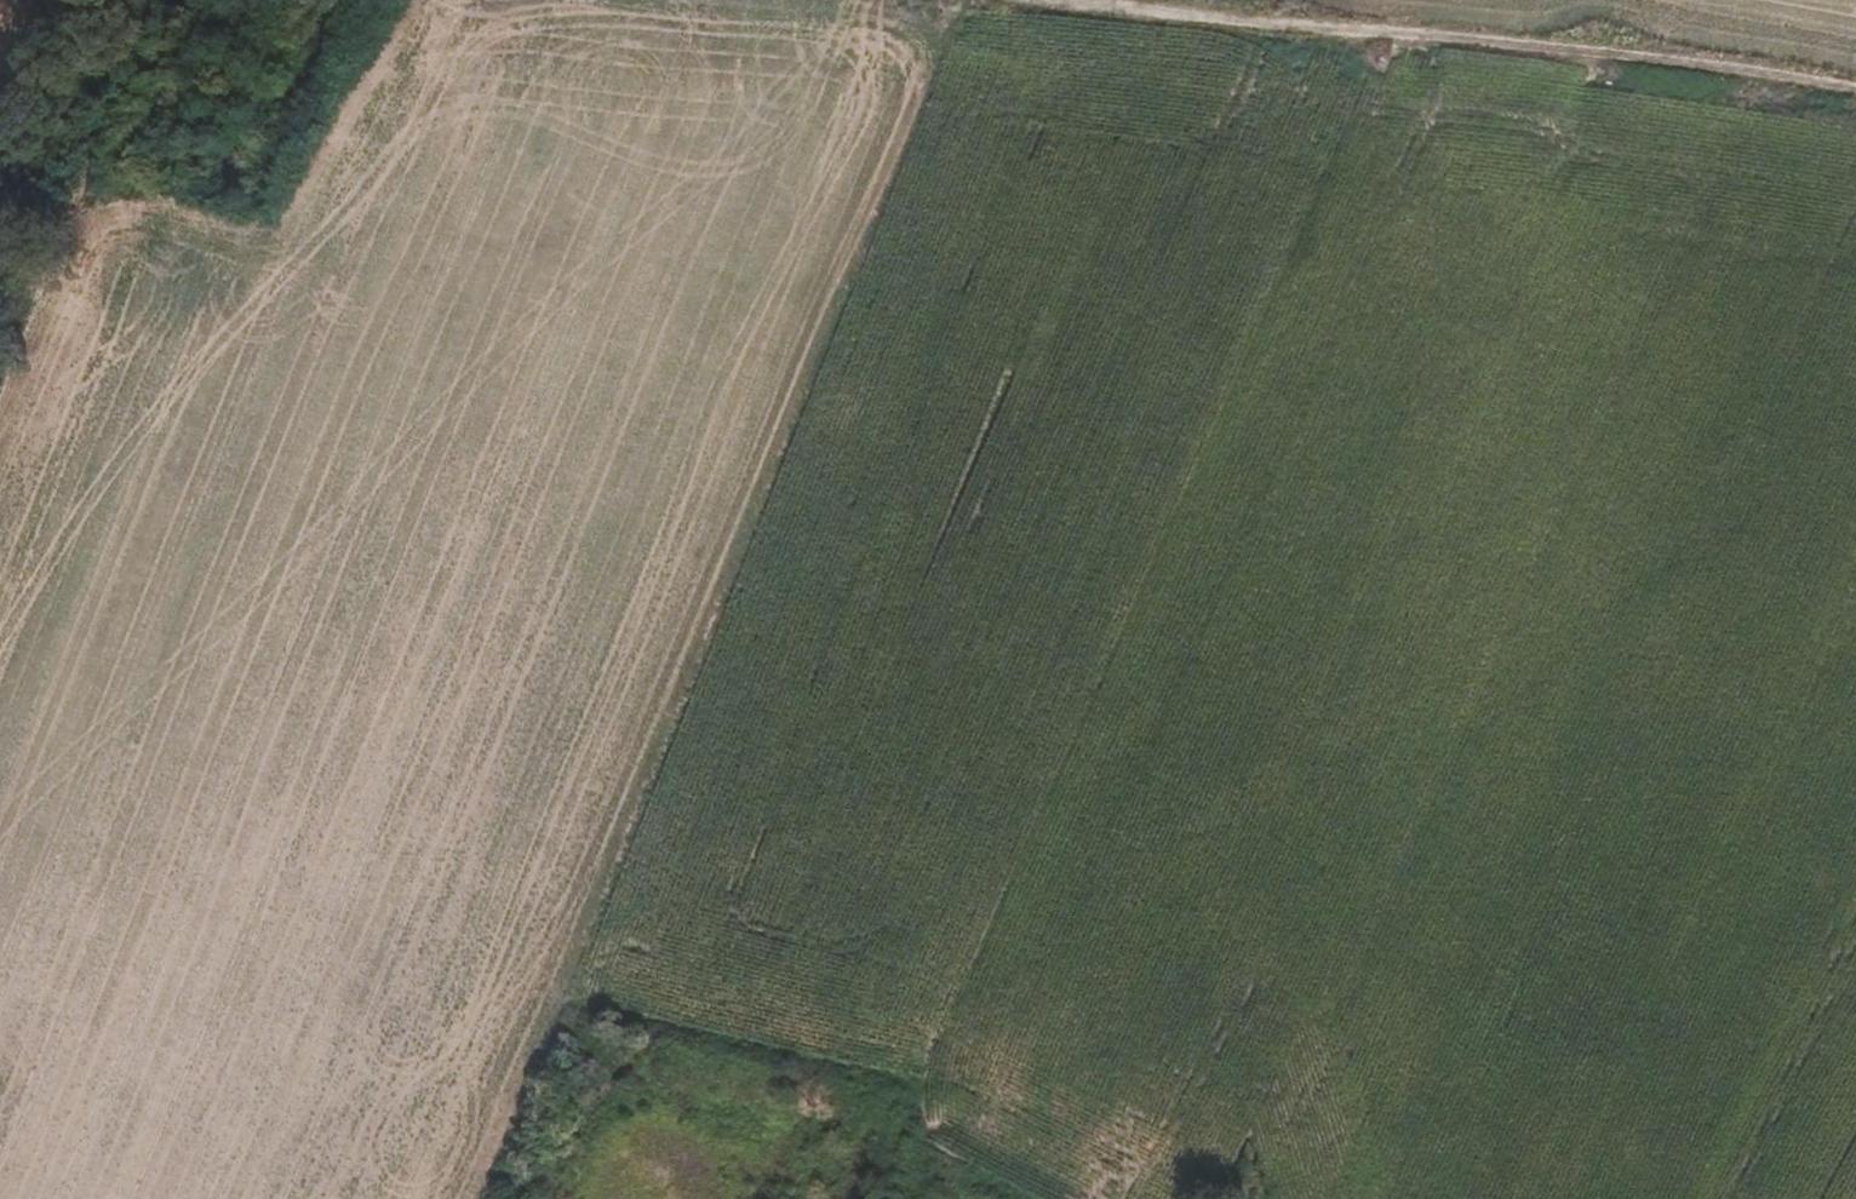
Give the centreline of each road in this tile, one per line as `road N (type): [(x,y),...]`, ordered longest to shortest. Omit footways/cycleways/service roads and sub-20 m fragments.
road 1 (track): [(1855,89),(1749,70),(1045,0)]
road 2 (track): [(150,0),(0,377)]

